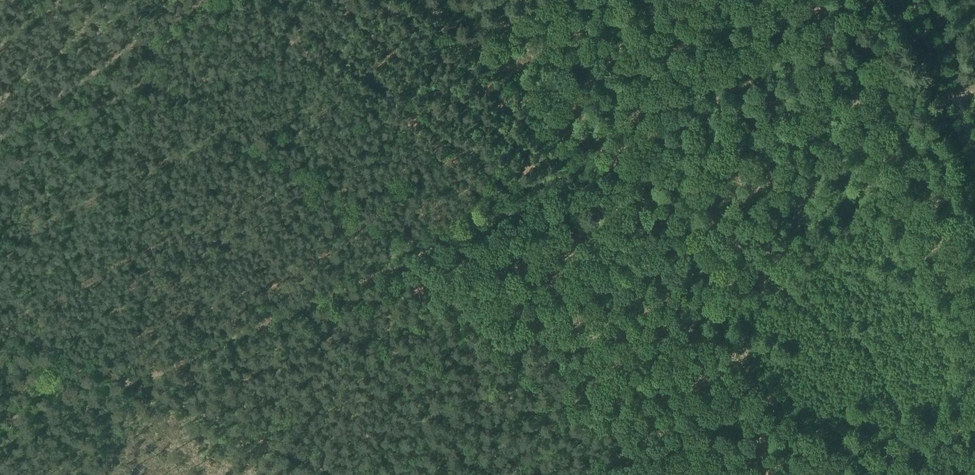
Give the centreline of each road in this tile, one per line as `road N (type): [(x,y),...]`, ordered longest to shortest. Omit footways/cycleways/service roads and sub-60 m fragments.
road 1 (track): [(0,325),(343,474)]
road 2 (track): [(915,0),(974,138)]

